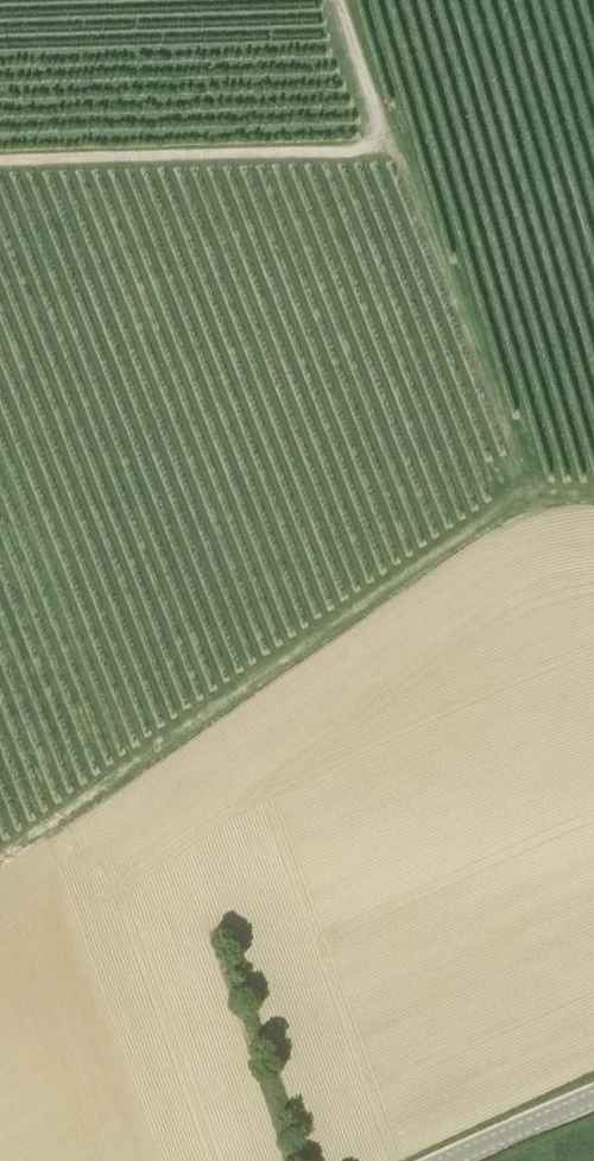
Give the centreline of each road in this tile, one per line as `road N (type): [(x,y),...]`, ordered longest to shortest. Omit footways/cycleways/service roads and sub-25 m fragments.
road 1 (track): [(0,163),(291,154),(372,135),(338,0)]
road 2 (tertiary): [(444,1160),(593,1095)]

